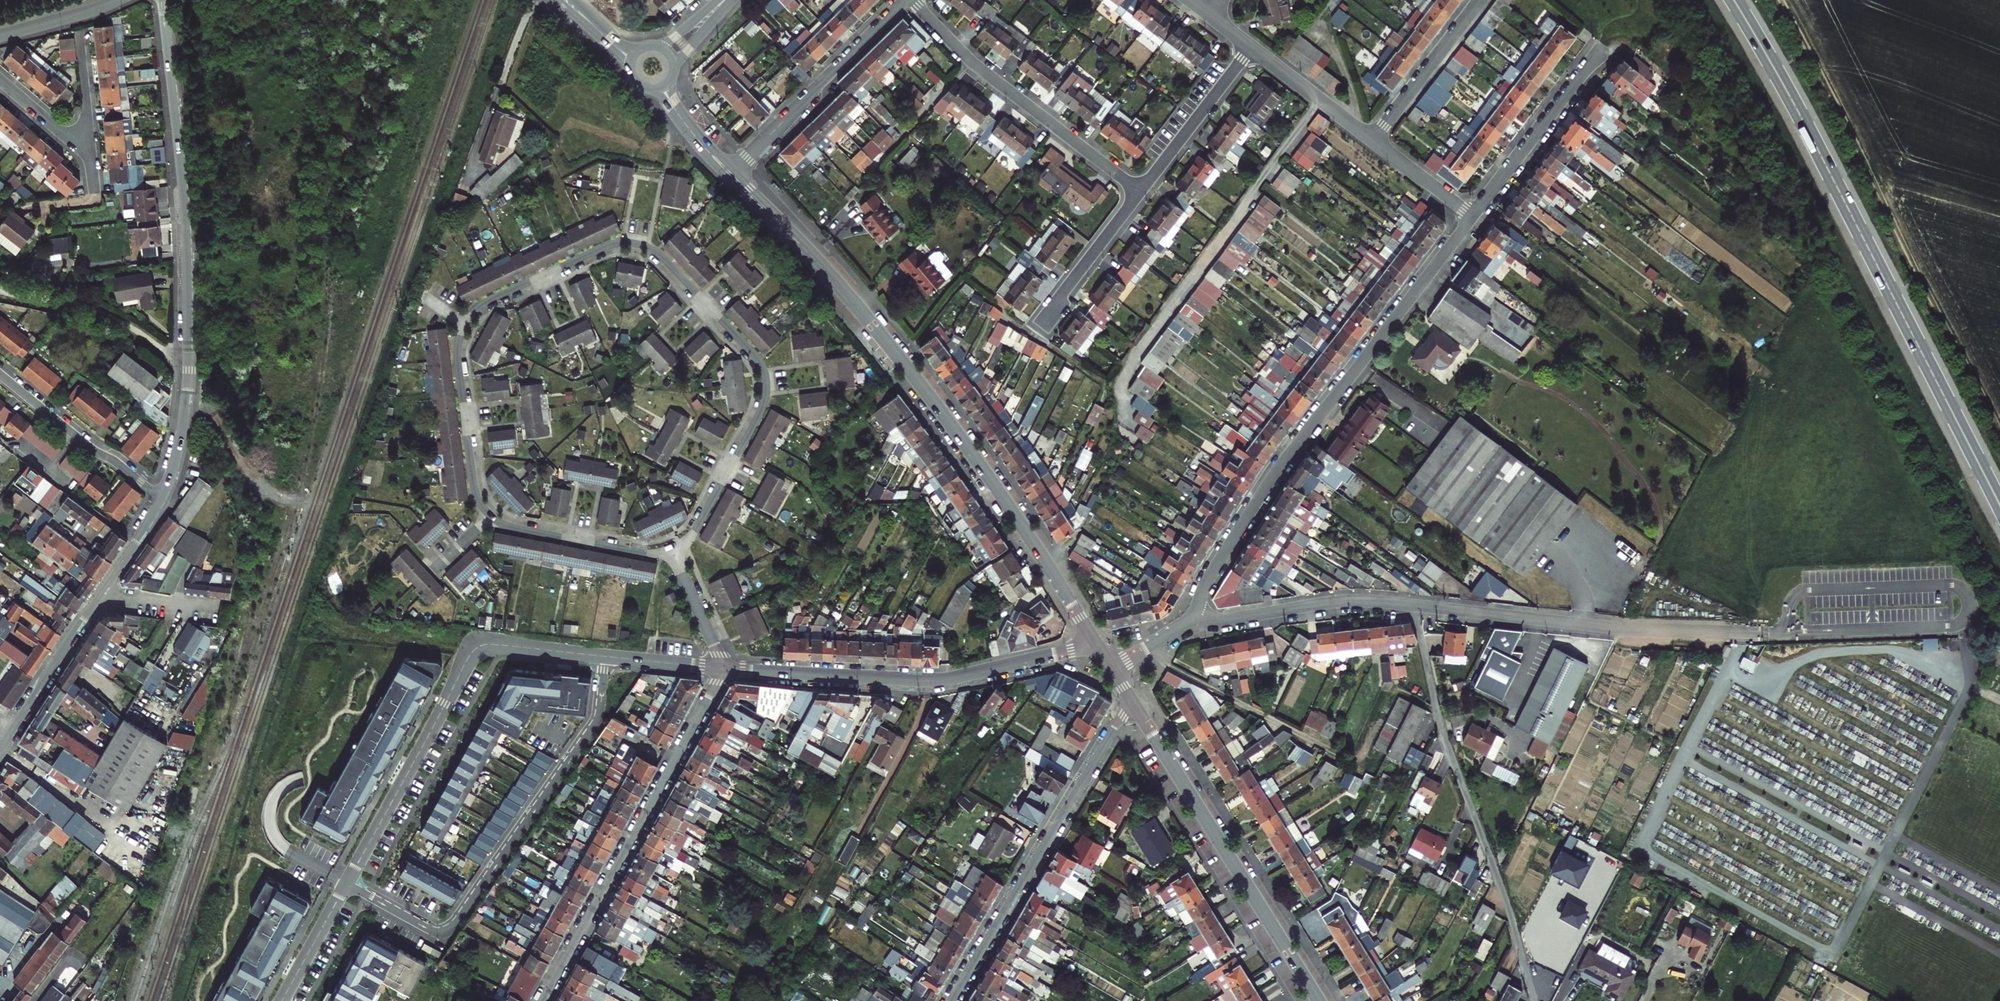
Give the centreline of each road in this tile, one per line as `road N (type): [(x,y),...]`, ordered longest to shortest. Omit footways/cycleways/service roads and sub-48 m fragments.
road 1 (residential): [(730,174),(909,370),(1098,646)]
road 2 (residential): [(765,382),(757,359),(645,245),(609,245),(488,301),(468,317),(458,354),(473,484),(489,514)]
road 3 (primary): [(1732,0),(1999,506)]
road 4 (residential): [(163,0),(188,286),(184,422),(163,498)]
road 5 (residential): [(1473,217),(1275,474),(1195,614)]
road 6 (track): [(1789,0),(1999,418)]
road 7 (residential): [(347,884),(432,931),(452,927),(595,724),(606,659)]
road 8 (residential): [(1413,606),(1440,722),(1534,1000)]
road 9 (residential): [(347,884),(476,652),(495,646),(606,659)]
road 10 (residential): [(1098,646),(937,680),(721,668)]
road 11 (residential): [(1789,632),(1625,629),(1413,606)]
road 12 (residential): [(542,1000),(721,668)]
road 13 (residential): [(1132,701),(1319,1000)]
road 14 (residential): [(1132,701),(951,1000)]
road 15 (residential): [(912,0),(976,65),(1140,192)]
road 16 (residential): [(907,0),(730,174)]
road 17 (residential): [(1413,606),(1338,602),(1225,621),(1195,614)]
road 18 (residential): [(1600,49),(1473,217)]
road 19 (residential): [(163,498),(0,375)]
road 20 (residential): [(669,551),(697,528),(757,418),(765,382)]
road 21 (residential): [(489,514),(510,526),(639,553),(669,551)]
road 22 (residential): [(1252,46),(1140,192)]
road 23 (residential): [(99,595),(0,747)]
road 24 (residential): [(1476,0),(1372,139)]
road 25 (residential): [(1140,192),(1046,316)]
road 26 (residential): [(1372,139),(1252,46)]
road 27 (residential): [(282,1000),(347,884)]
road 28 (residential): [(669,551),(721,668)]
road 29 (residential): [(1473,217),(1372,139)]
road 30 (residential): [(0,36),(116,0)]
road 31 (residential): [(99,595),(219,613)]

